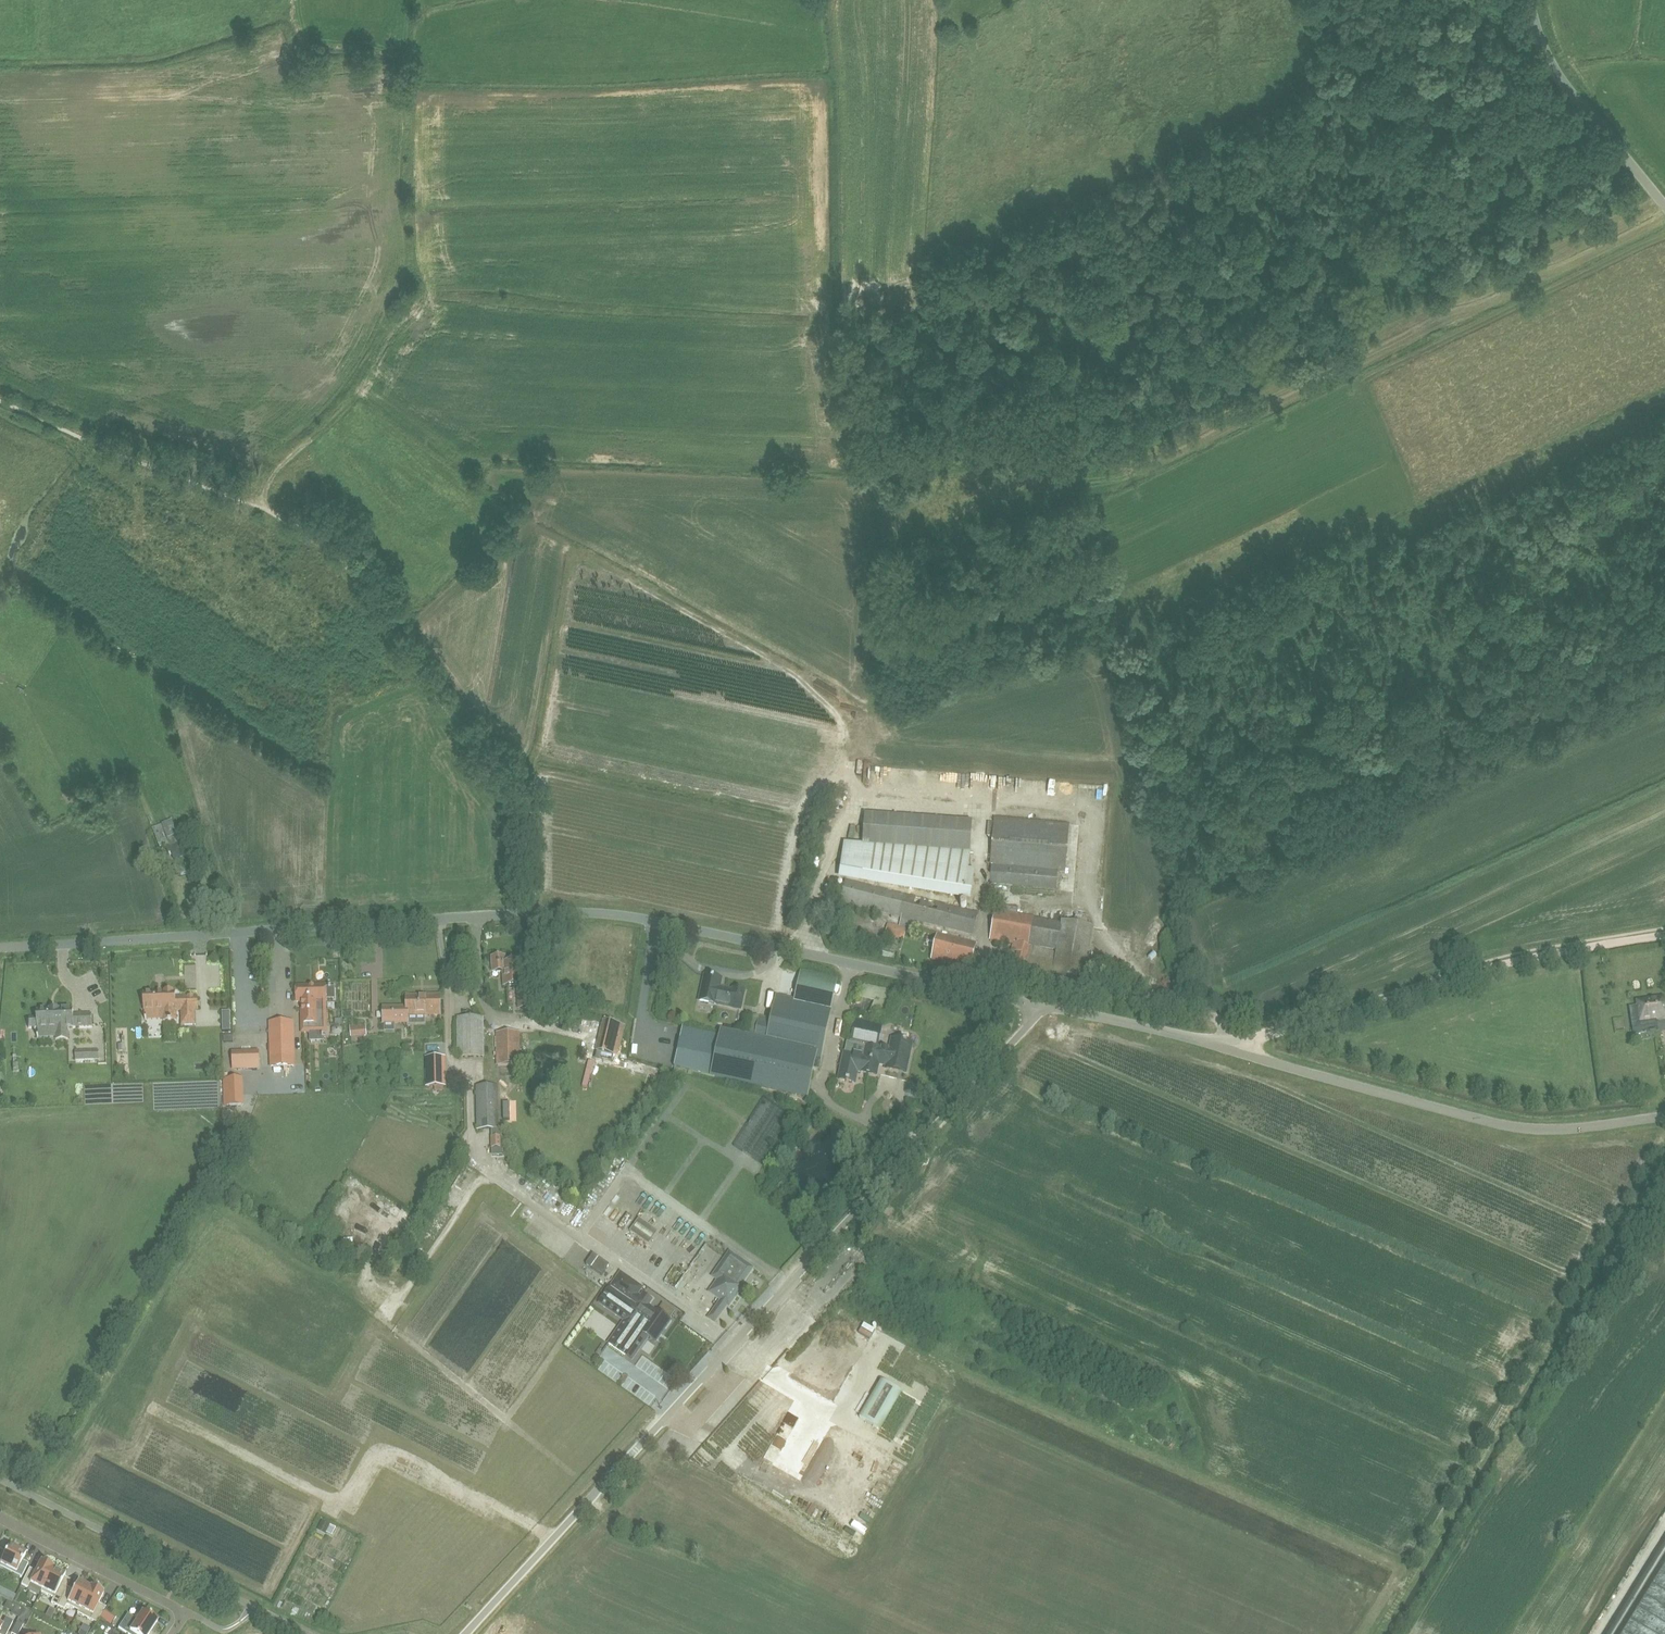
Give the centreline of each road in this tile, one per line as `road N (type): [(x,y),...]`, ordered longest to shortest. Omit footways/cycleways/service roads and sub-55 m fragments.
road 1 (unclassified): [(1042,1006),(711,932),(587,914),(0,948)]
road 2 (unclassified): [(466,1633),(1042,1006)]
road 3 (unclassified): [(1664,934),(1453,977),(1271,1033),(1252,1056)]
road 4 (unclassified): [(1664,1116),(1518,1128),(1252,1056)]
road 5 (unclassified): [(0,1480),(306,1633)]
road 6 (unclassified): [(1664,205),(1553,66),(1531,0)]
road 7 (unclassified): [(1252,1056),(1042,1006)]
road 8 (residential): [(0,1520),(186,1613)]

